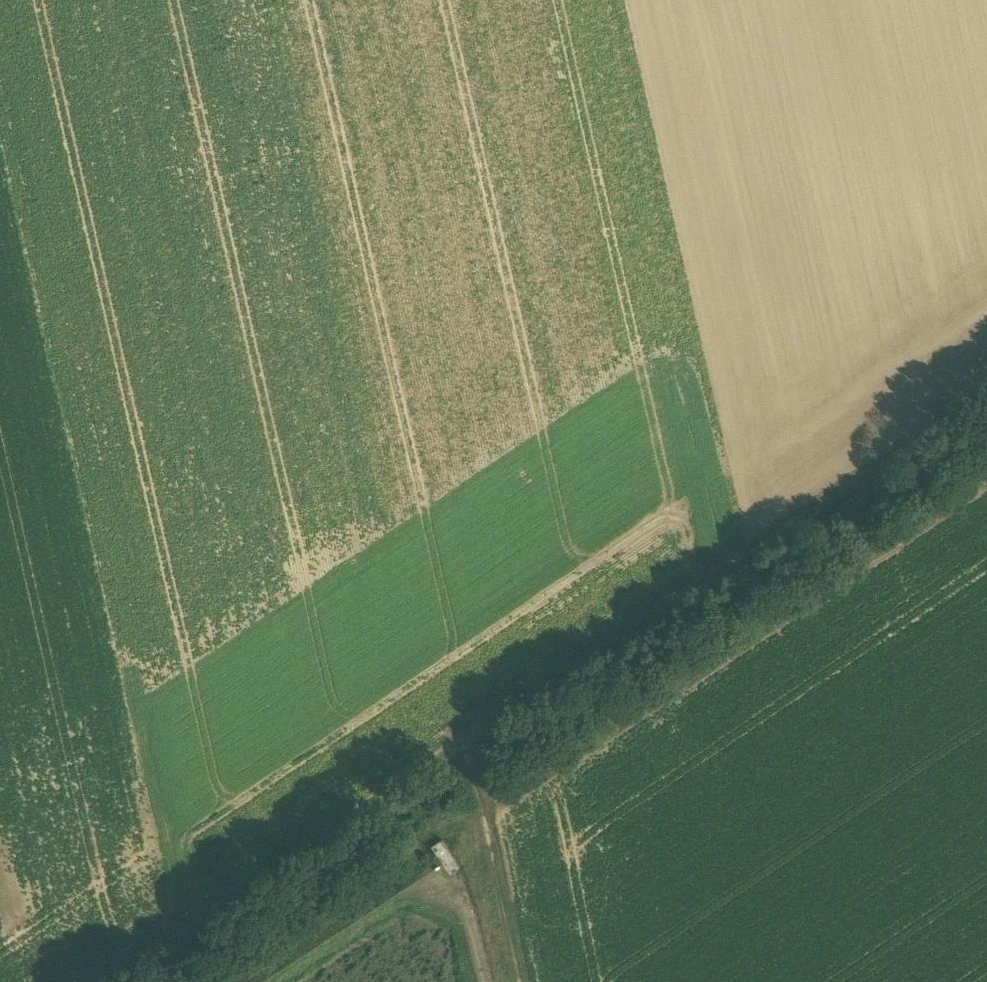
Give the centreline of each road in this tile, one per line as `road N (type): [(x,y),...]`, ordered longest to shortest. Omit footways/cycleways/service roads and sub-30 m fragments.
road 1 (track): [(986,390),(113,981)]
road 2 (track): [(520,981),(466,740)]

